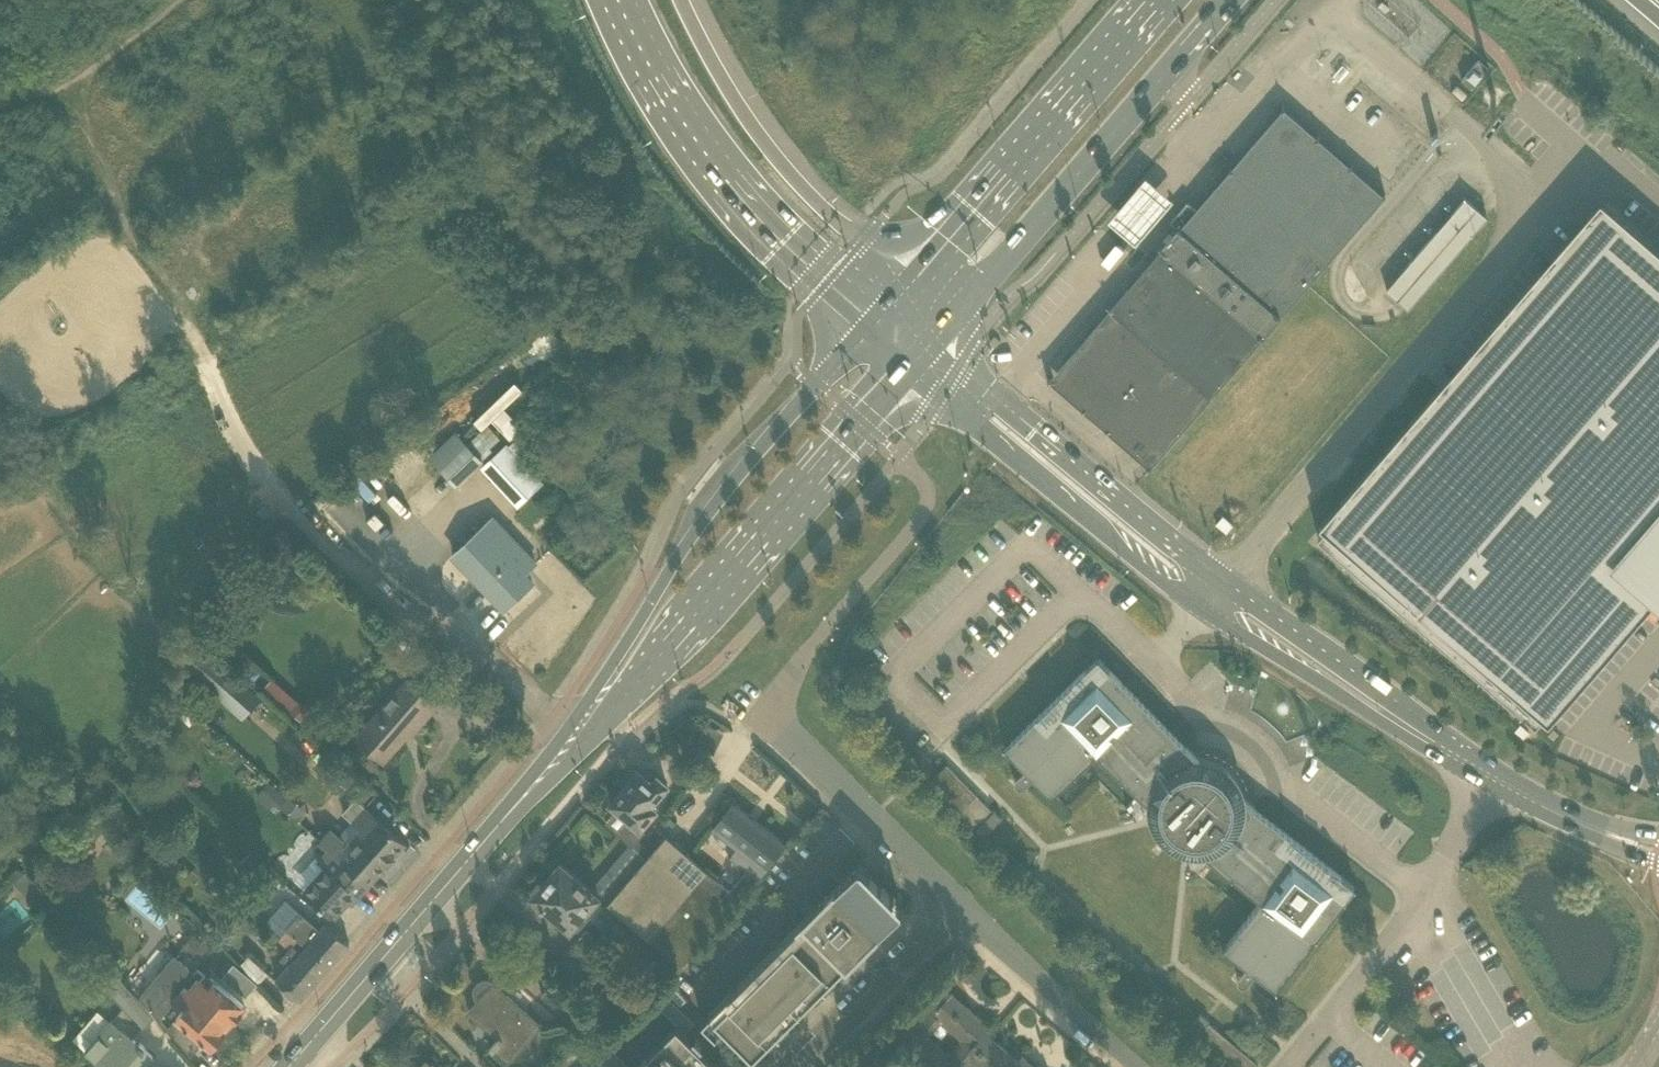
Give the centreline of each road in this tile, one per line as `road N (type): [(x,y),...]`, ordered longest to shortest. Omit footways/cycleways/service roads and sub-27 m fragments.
road 1 (secondary): [(911,366),(1204,608),(1495,790),(1658,866)]
road 2 (secondary): [(1658,837),(1594,820),(1407,713),(1176,544),(994,396),(938,337)]
road 3 (secondary): [(872,327),(702,524),(583,724)]
road 4 (secondary): [(583,724),(622,697),(911,366)]
road 5 (secondary): [(290,1066),(583,724)]
road 6 (secondary): [(938,337),(1228,0)]
road 7 (motorway): [(619,0),(680,116),(729,183),(872,327)]
road 8 (secondary): [(1157,0),(902,294)]
road 9 (motorway): [(902,294),(787,171),(722,81),(683,0)]
road 10 (residential): [(953,897),(753,712)]
road 11 (track): [(190,304),(123,225),(81,125),(42,98)]
road 12 (residential): [(1138,1066),(953,897)]
road 13 (residential): [(789,1066),(953,897)]
road 14 (track): [(178,0),(42,98)]

